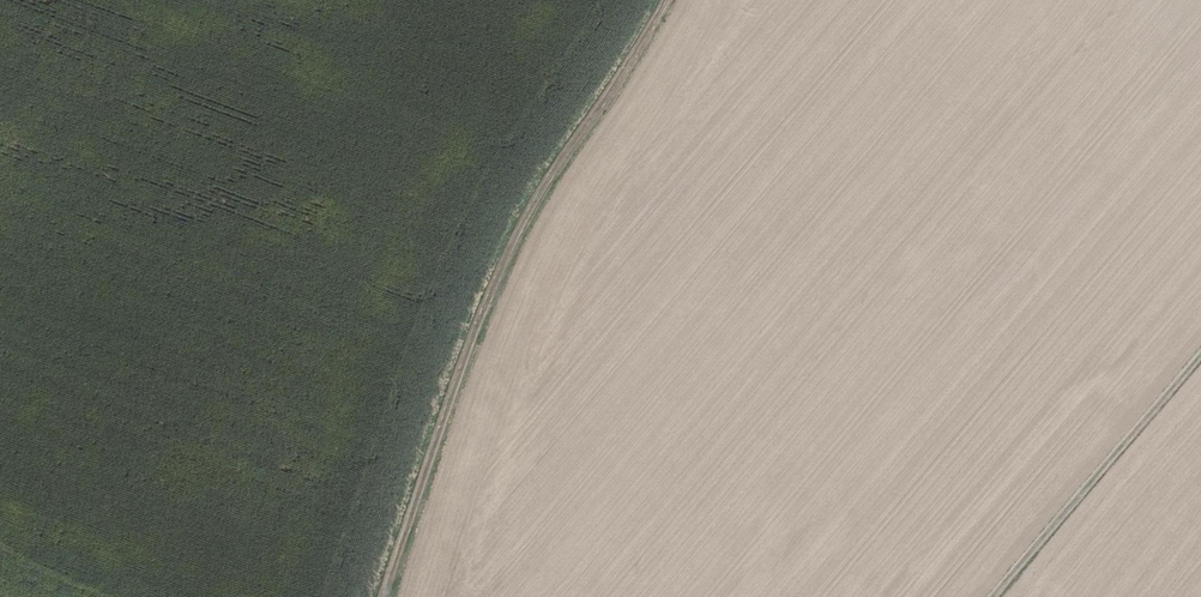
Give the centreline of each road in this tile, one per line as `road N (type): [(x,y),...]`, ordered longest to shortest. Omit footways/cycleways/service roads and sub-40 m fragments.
road 1 (track): [(382,596),(465,355),(517,236),(666,0)]
road 2 (track): [(994,596),(1200,355)]

